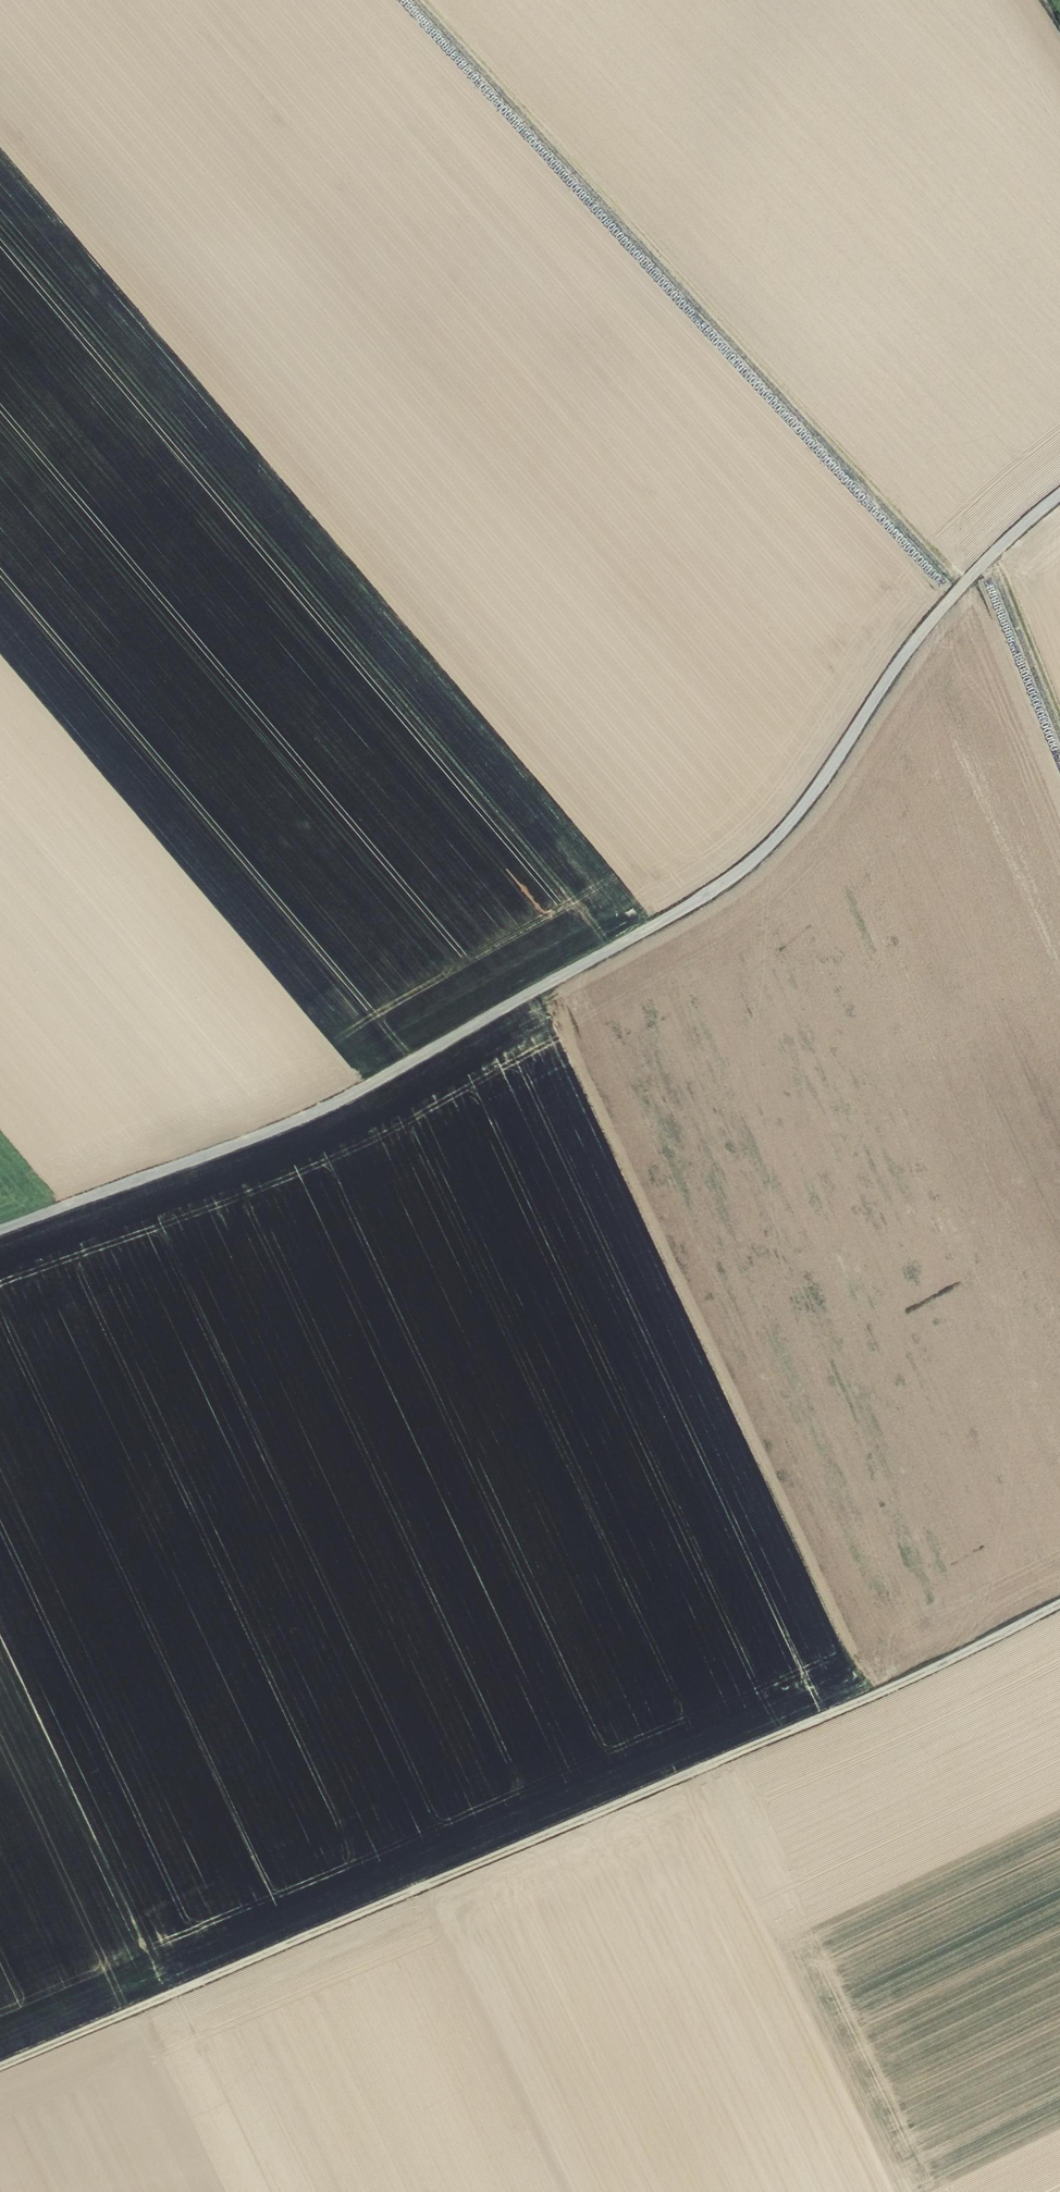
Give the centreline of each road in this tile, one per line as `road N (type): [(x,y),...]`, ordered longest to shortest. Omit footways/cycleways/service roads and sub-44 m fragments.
road 1 (track): [(0,1230),(307,1114),(725,882),(773,847),(959,587),(1059,494)]
road 2 (track): [(0,2068),(854,1704),(1059,1605)]

